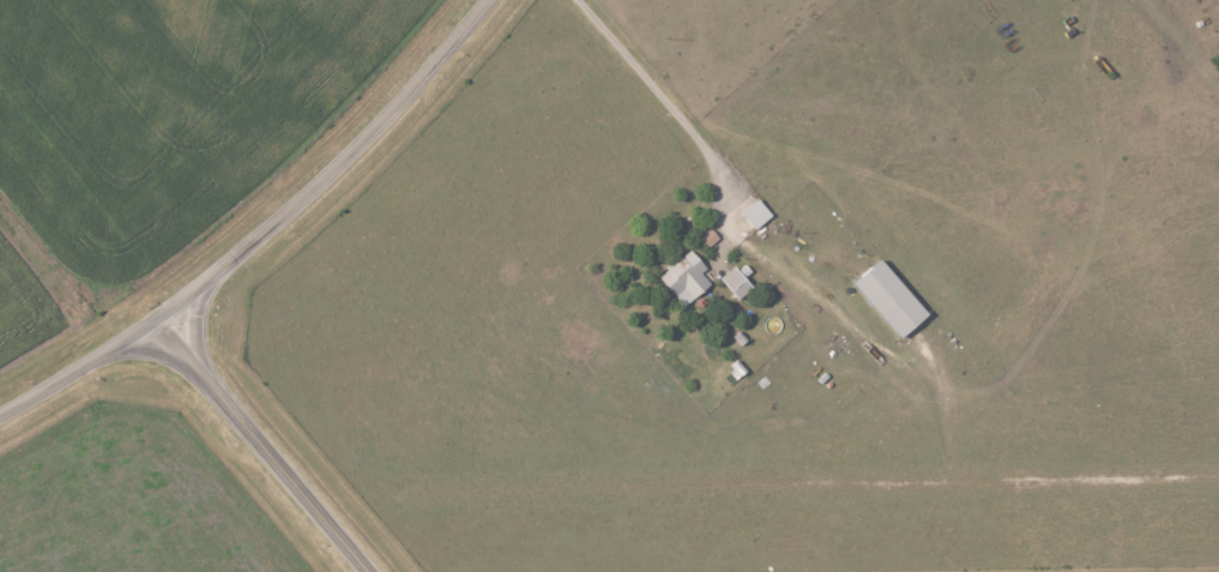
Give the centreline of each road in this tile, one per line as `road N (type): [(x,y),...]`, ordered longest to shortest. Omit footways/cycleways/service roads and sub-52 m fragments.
road 1 (tertiary): [(0,414),(99,356),(234,260),(349,158),(491,0)]
road 2 (tertiary): [(363,571),(152,320)]

